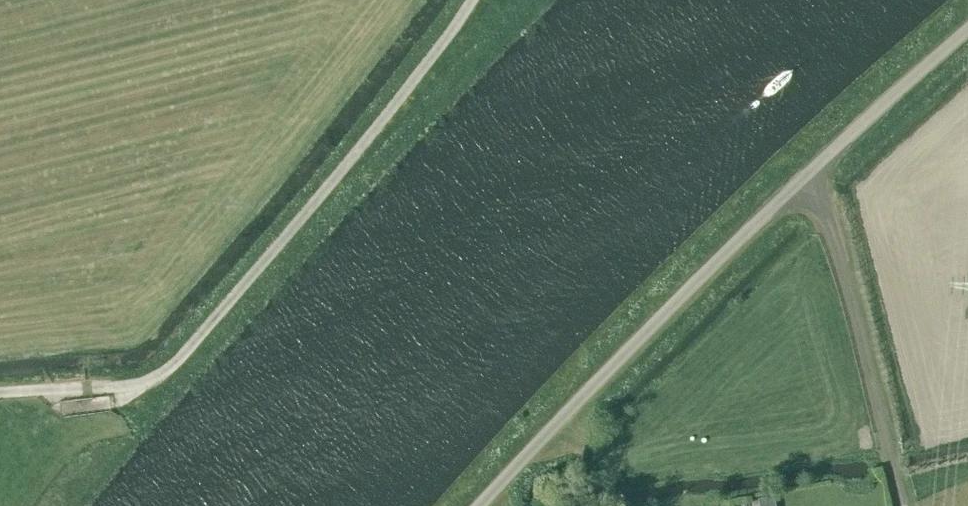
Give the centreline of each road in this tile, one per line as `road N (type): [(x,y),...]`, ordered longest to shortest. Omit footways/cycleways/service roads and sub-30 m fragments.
road 1 (unclassified): [(967,40),(800,186),(482,505)]
road 2 (track): [(800,186),(832,233),(899,505)]

